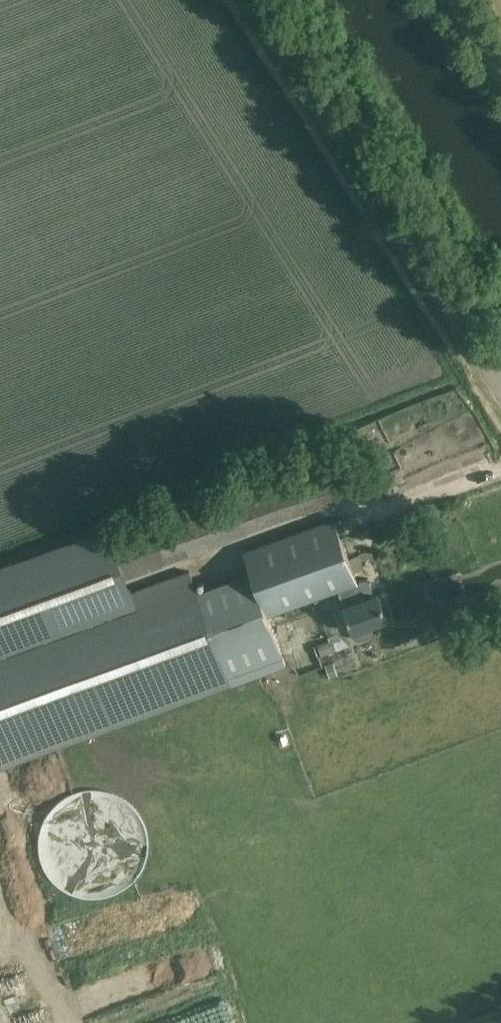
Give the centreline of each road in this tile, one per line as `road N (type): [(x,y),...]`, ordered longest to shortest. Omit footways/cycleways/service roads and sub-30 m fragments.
road 1 (unclassified): [(500,384),(256,0)]

